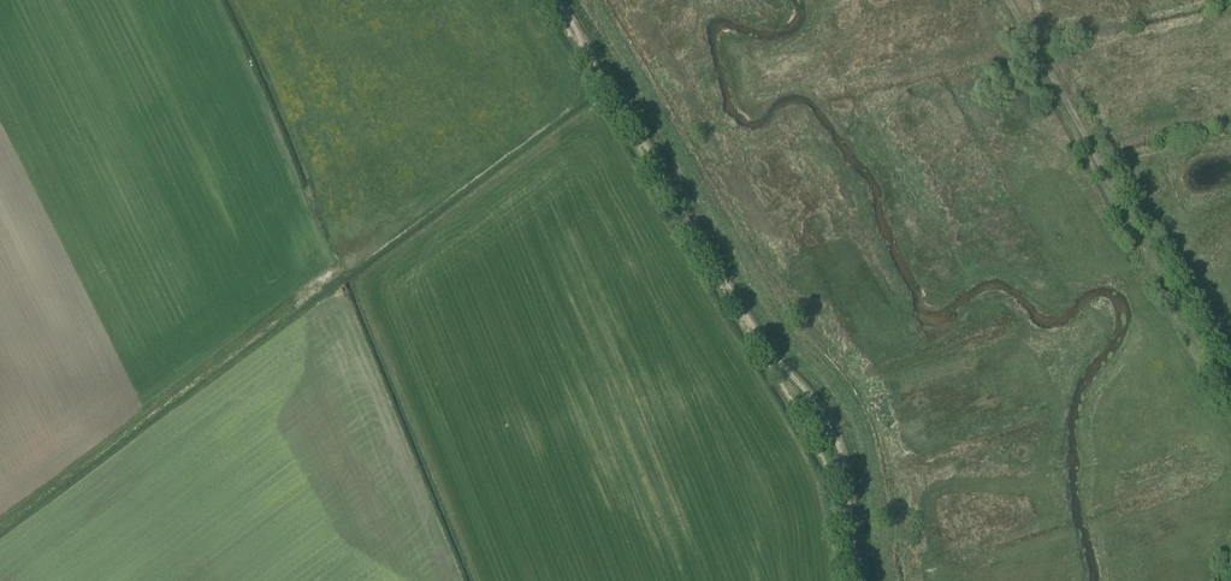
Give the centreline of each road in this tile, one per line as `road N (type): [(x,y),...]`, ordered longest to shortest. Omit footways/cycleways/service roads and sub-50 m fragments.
road 1 (track): [(858,580),(840,439),(811,391),(759,342),(557,0)]

